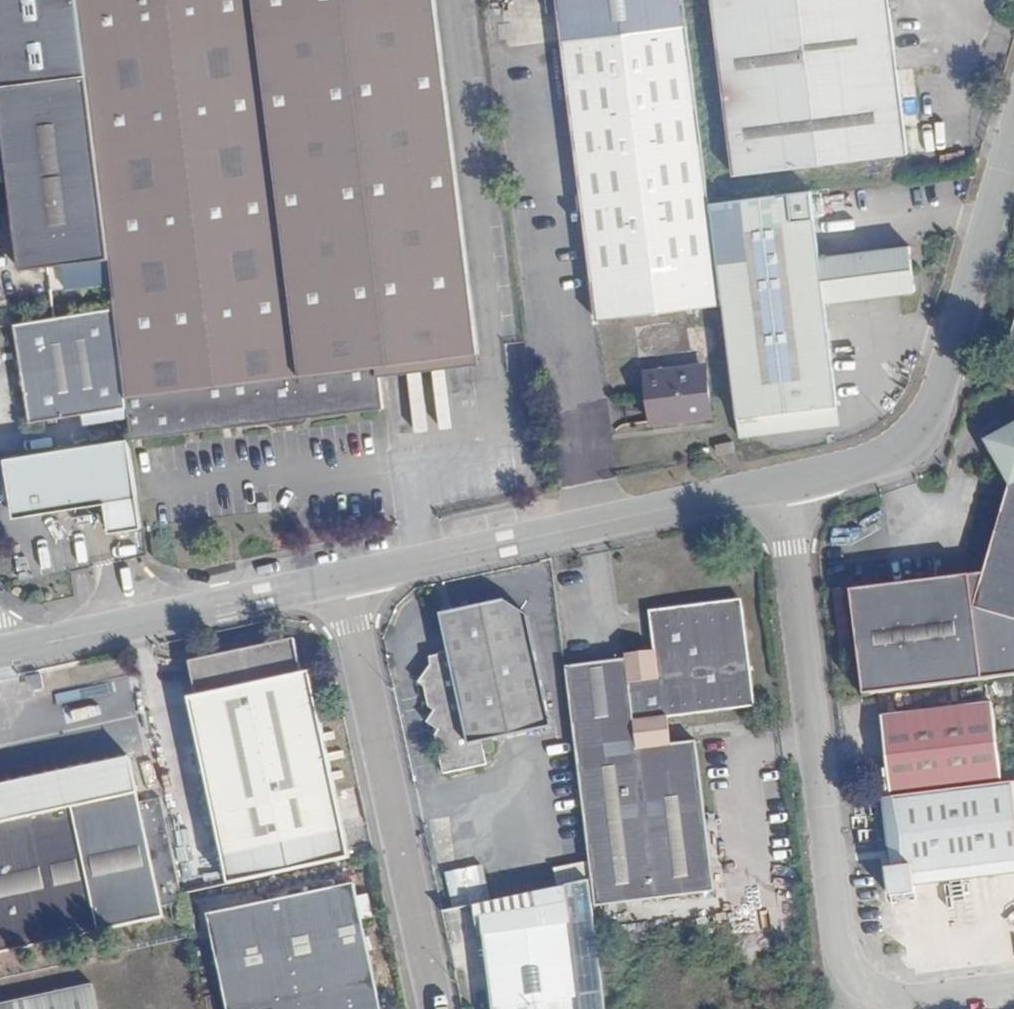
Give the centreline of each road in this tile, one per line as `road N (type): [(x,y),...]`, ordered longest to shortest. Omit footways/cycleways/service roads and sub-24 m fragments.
road 1 (unclassified): [(783,480),(840,944),(863,988),(904,999),(1013,988)]
road 2 (unclassified): [(338,580),(783,480)]
road 3 (unclassified): [(783,480),(887,456),(921,424),(955,346),(1013,138)]
road 4 (unclassified): [(338,580),(437,1008)]
road 5 (unclassified): [(0,656),(338,580)]

